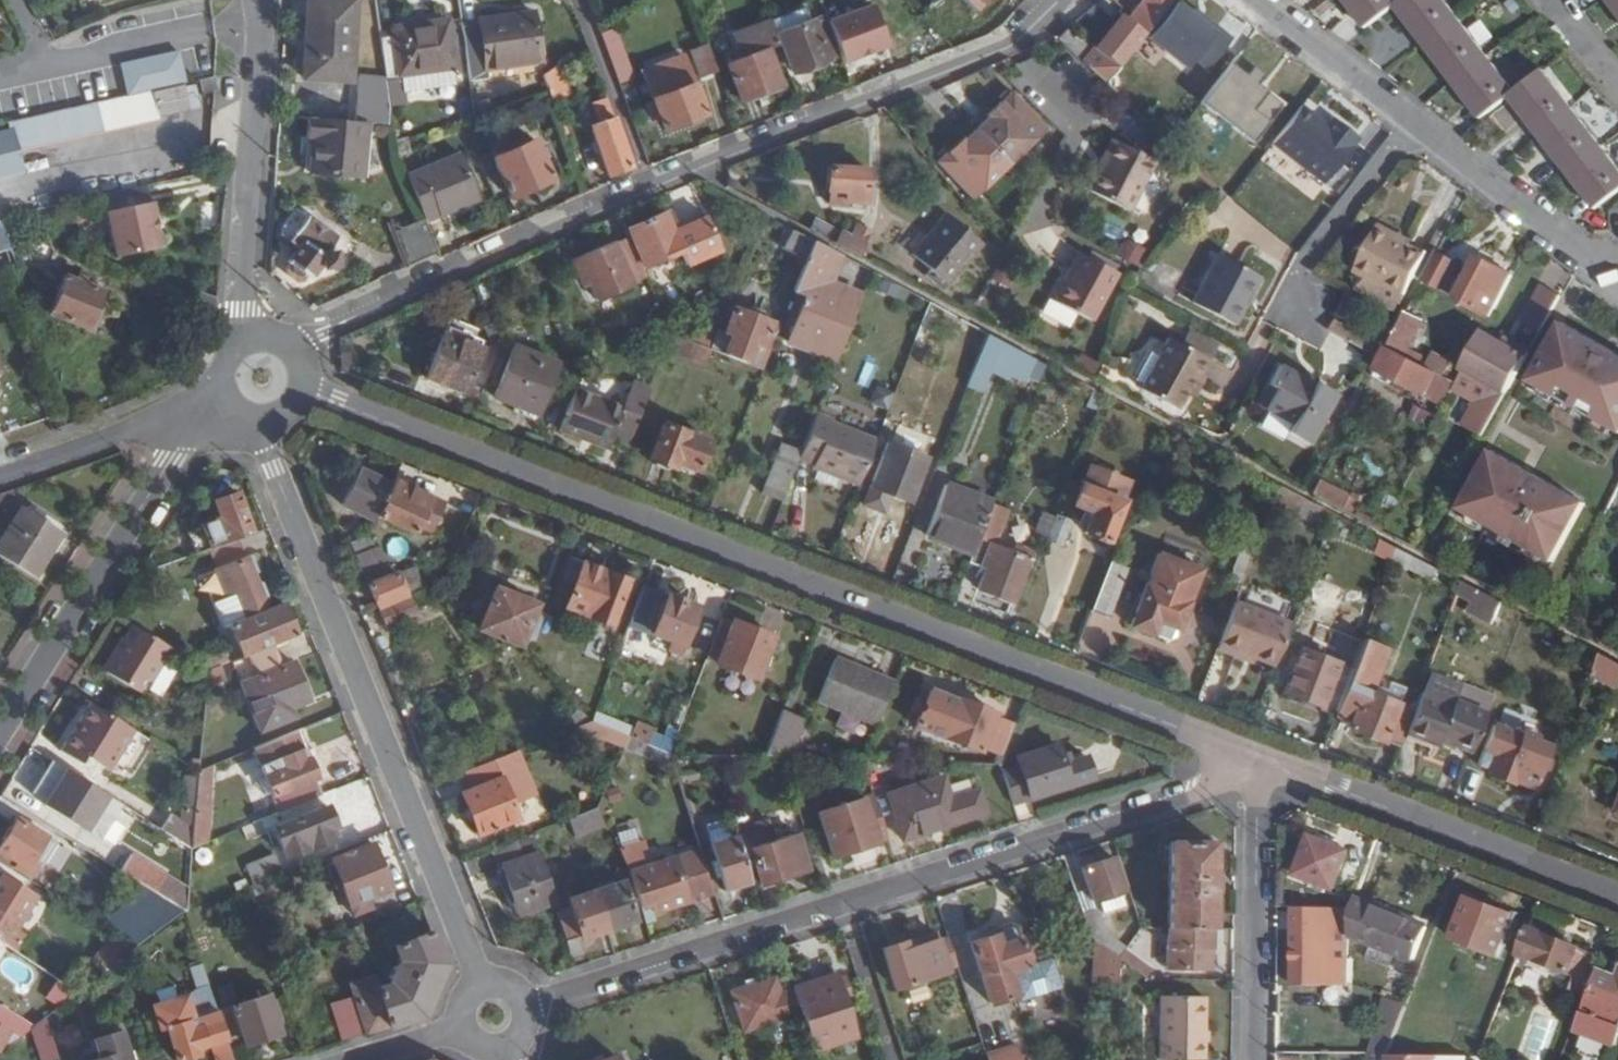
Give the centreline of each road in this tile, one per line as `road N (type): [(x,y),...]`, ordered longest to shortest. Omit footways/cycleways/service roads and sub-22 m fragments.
road 1 (residential): [(1265,760),(302,390)]
road 2 (residential): [(1059,0),(1008,47),(692,172),(292,351)]
road 3 (residential): [(1262,770),(530,1007)]
road 4 (residential): [(477,986),(269,448),(265,420)]
road 5 (residential): [(206,403),(0,734)]
road 6 (residential): [(1617,895),(1265,760)]
road 7 (residential): [(243,342),(259,0)]
road 8 (residential): [(1262,770),(1257,1059)]
road 9 (residential): [(1411,126),(1604,274)]
road 10 (residential): [(1299,313),(1299,274),(1411,126)]
road 11 (residential): [(206,403),(0,477)]
road 12 (residential): [(1257,0),(1411,126)]

